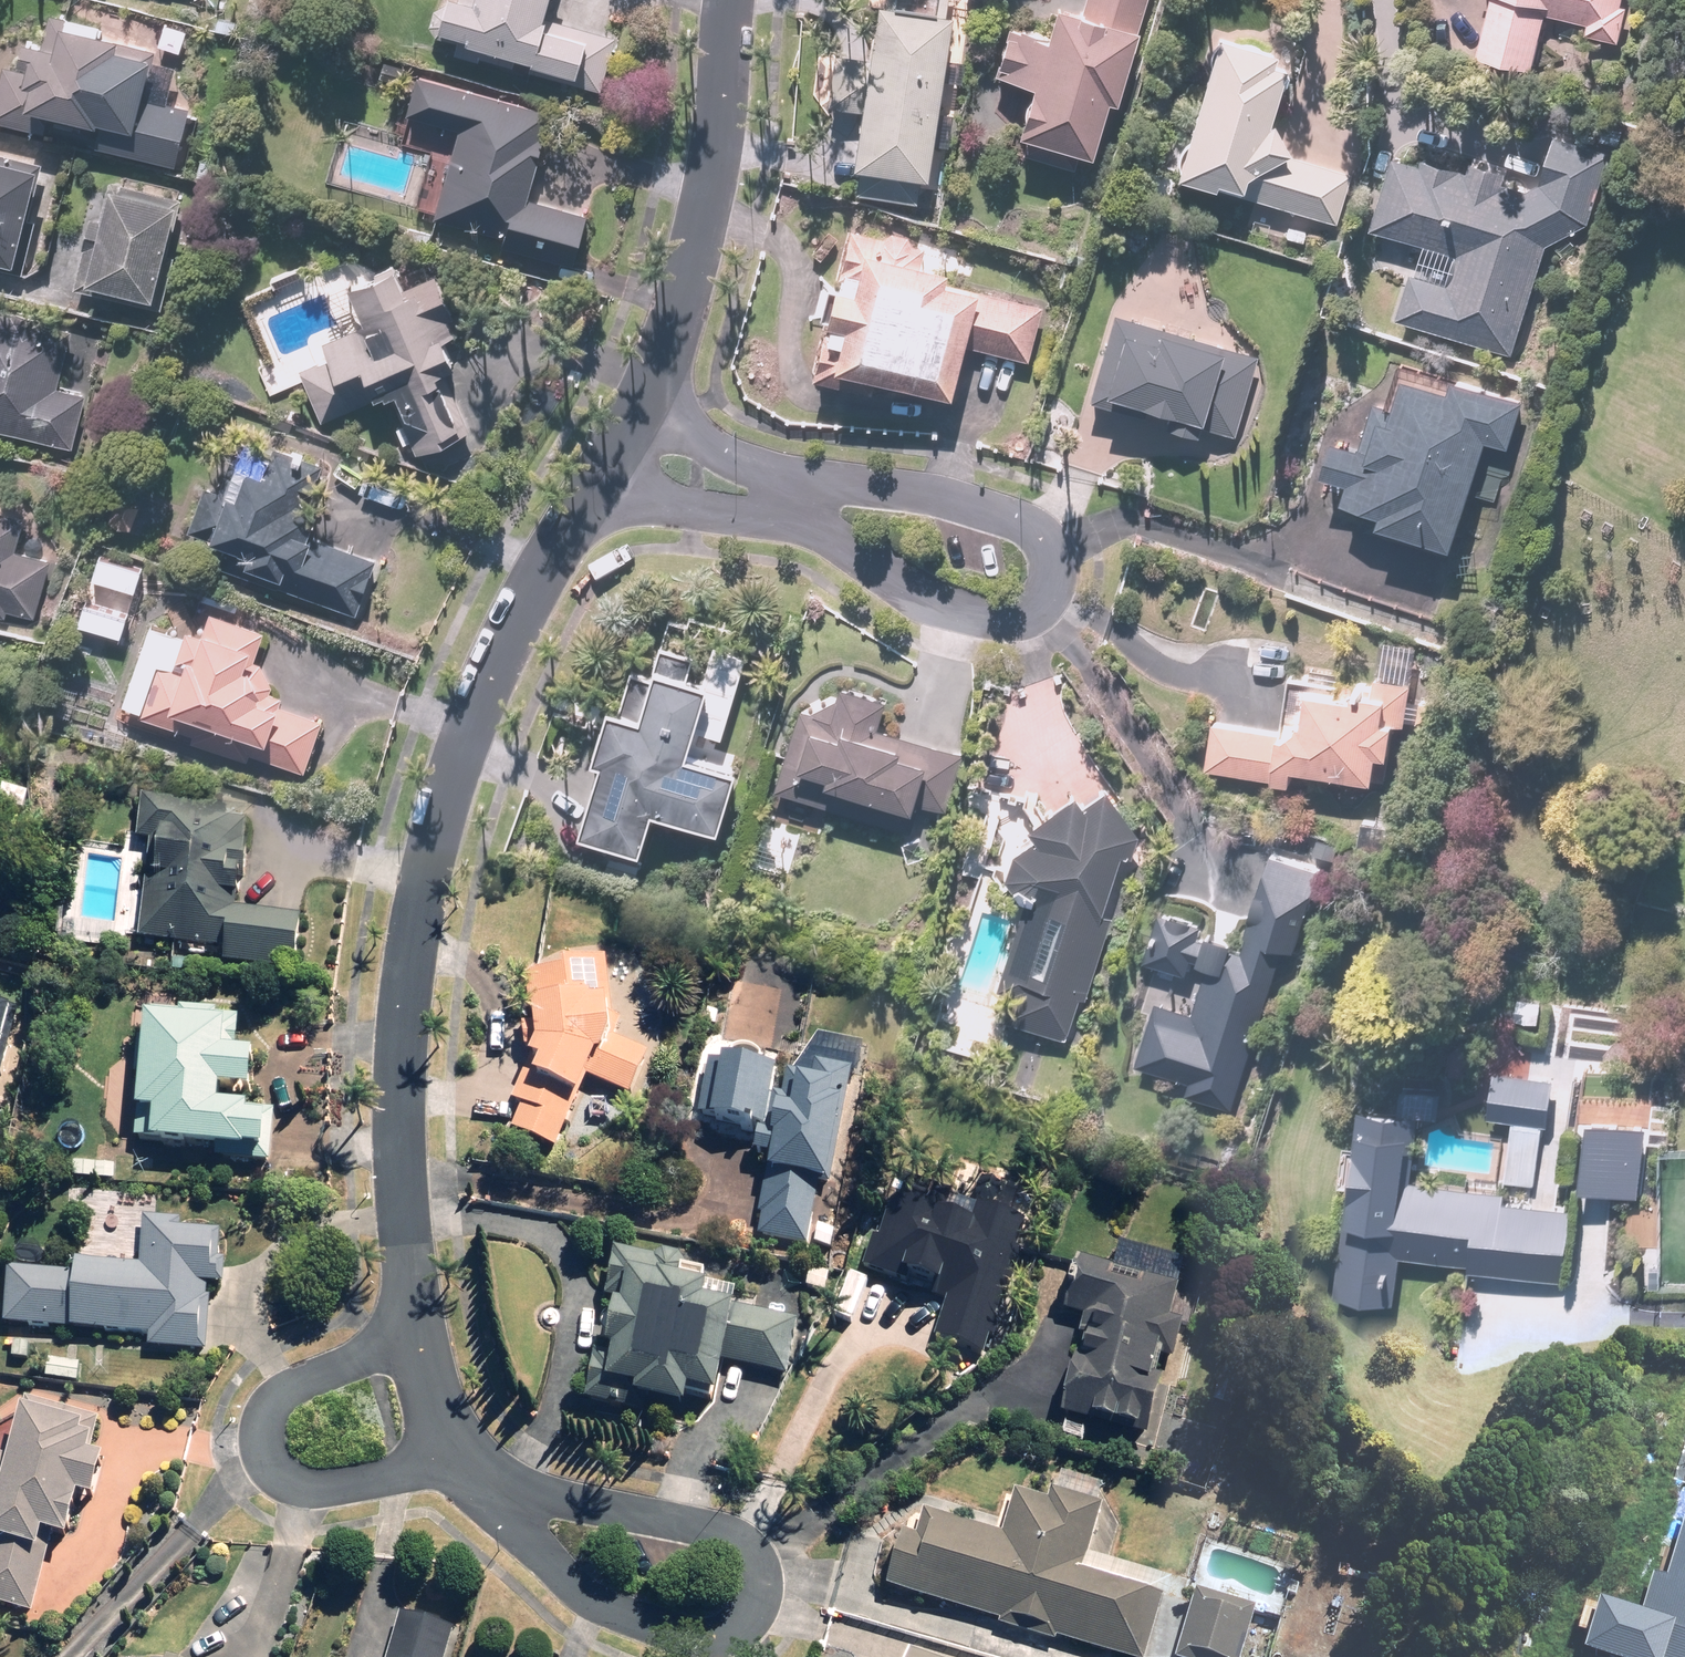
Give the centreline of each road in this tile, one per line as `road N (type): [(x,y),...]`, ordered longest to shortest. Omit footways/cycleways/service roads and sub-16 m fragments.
road 1 (residential): [(633,447),(542,569),(409,855),(393,1087),(420,1344)]
road 2 (residential): [(788,502),(904,491),(991,512),(1030,529),(1050,550),(1054,573),(1041,607),(995,622),(917,599),(859,563)]
road 3 (residential): [(491,1486),(721,1529),(748,1548),(759,1571),(757,1606),(738,1631),(708,1637),(583,1597)]
road 4 (residential): [(733,0),(695,250),(633,447)]
road 5 (residential): [(420,1344),(302,1381),(269,1415),(267,1447),(285,1485),(328,1491),(435,1469),(469,1454)]
road 6 (residential): [(633,447),(788,502)]
road 7 (residential): [(583,1597),(491,1486)]
road 8 (residential): [(420,1344),(437,1407),(469,1454)]

